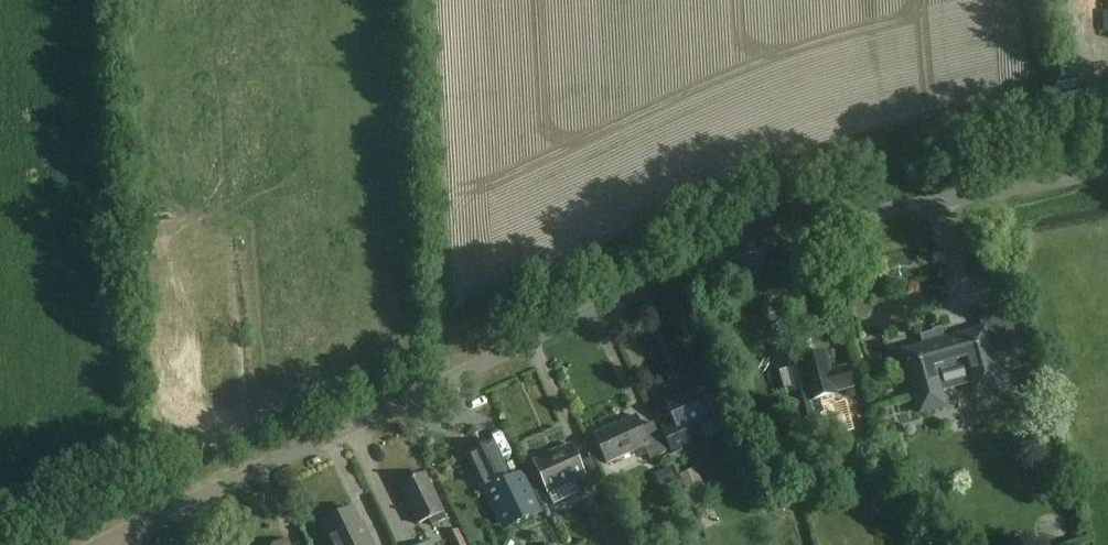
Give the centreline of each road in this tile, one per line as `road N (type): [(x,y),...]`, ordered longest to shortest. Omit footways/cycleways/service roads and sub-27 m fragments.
road 1 (unclassified): [(99,544),(766,236),(1107,172)]

